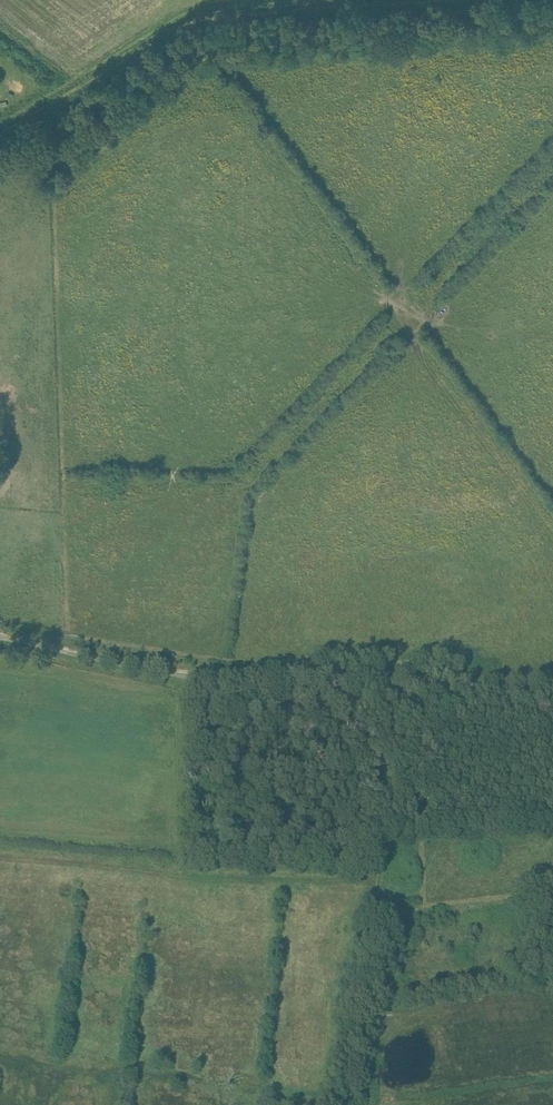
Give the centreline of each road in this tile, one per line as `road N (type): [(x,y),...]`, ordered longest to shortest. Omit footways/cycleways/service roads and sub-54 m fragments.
road 1 (unclassified): [(552,681),(249,678),(0,635)]
road 2 (track): [(379,680),(386,775),(371,991)]

